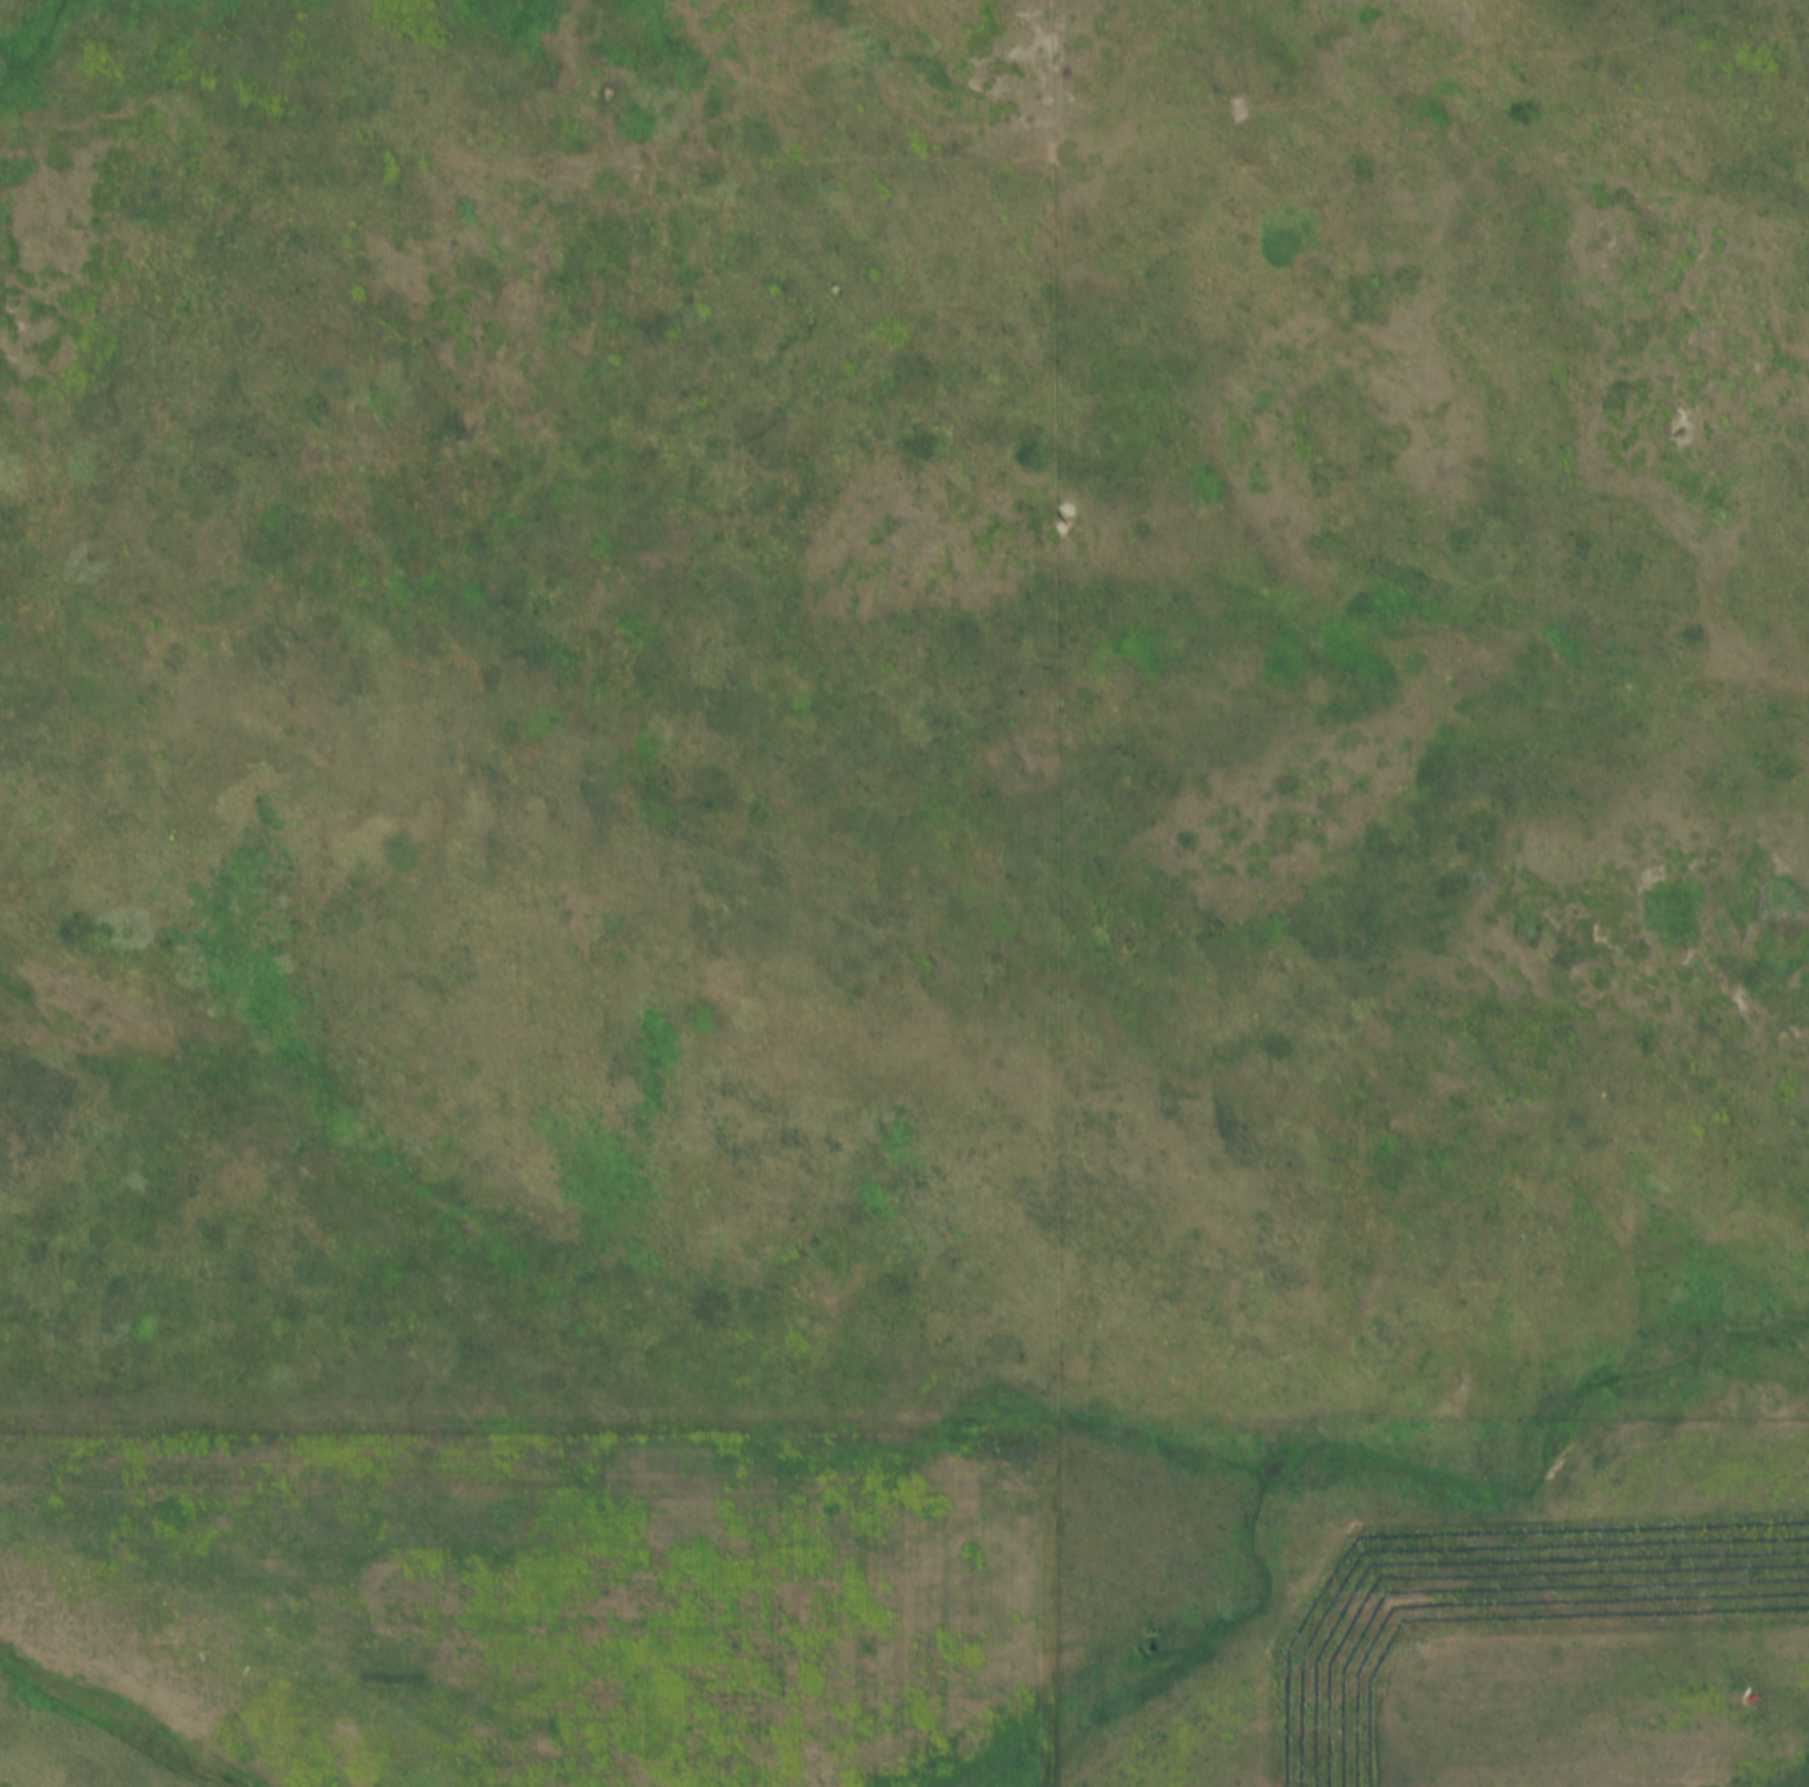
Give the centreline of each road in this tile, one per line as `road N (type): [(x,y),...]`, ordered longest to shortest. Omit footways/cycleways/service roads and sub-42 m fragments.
road 1 (track): [(1047,1786),(1060,1424),(1808,1423)]

